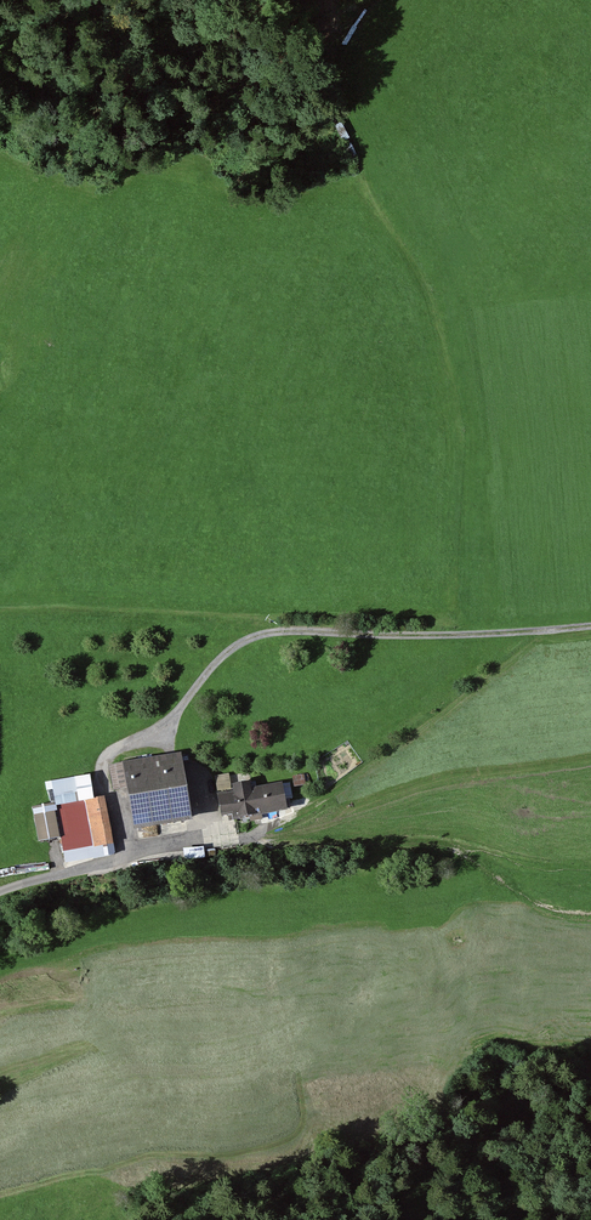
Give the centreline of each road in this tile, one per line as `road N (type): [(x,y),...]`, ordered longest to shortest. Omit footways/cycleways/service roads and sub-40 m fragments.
road 1 (track): [(590,553),(480,566),(383,509),(348,390),(373,274),(461,47),(508,0)]
road 2 (track): [(261,634),(590,626)]
road 3 (track): [(124,858),(102,760),(171,719),(222,657),(261,634)]
road 4 (track): [(0,606),(242,621),(261,634)]
road 5 (unclassified): [(0,891),(124,858)]

